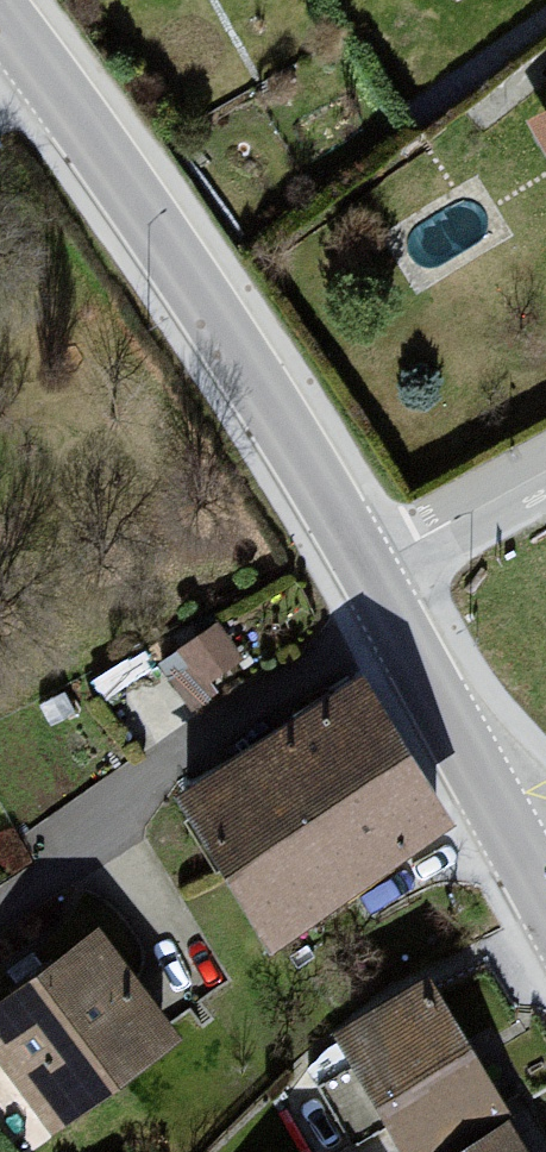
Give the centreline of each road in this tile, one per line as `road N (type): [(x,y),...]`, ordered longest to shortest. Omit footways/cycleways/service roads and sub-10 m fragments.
road 1 (tertiary): [(0,11),(152,224),(364,567)]
road 2 (tertiary): [(364,567),(545,894)]
road 3 (residential): [(545,472),(364,567)]

